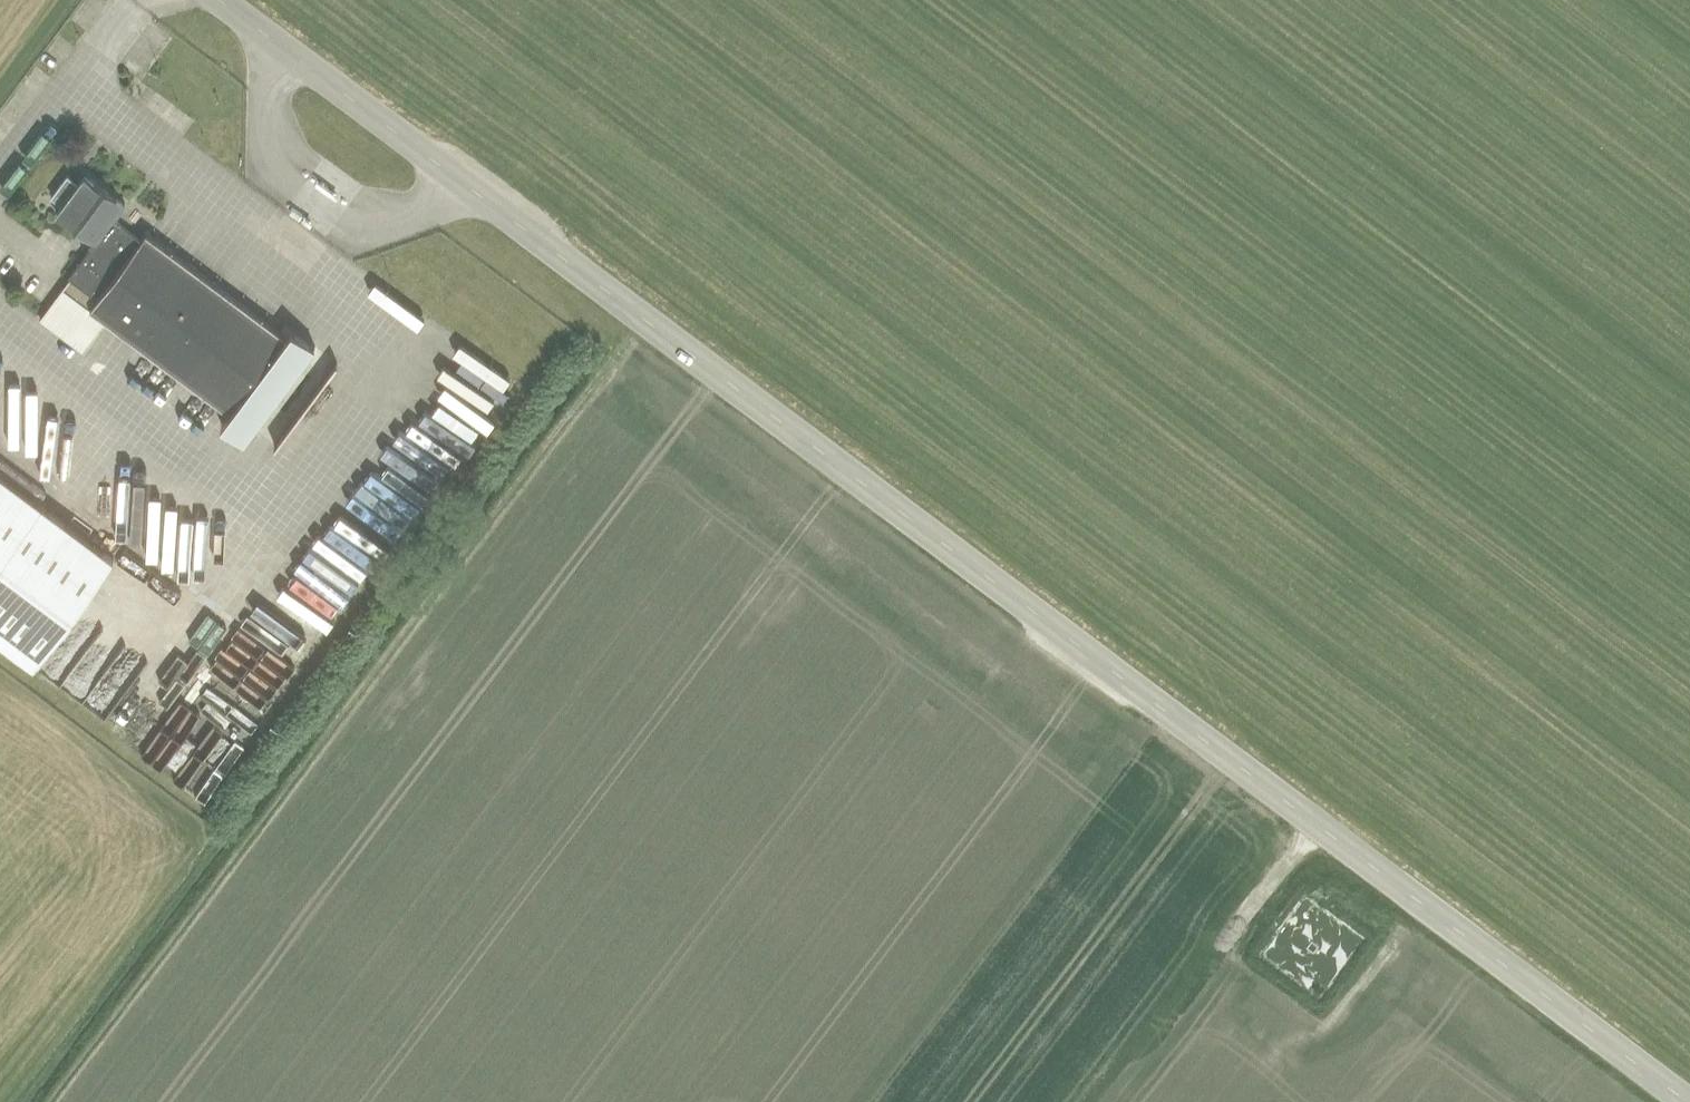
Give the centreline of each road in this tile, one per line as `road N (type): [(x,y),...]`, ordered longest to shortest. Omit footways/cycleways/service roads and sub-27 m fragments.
road 1 (tertiary): [(1685,1101),(217,0)]

